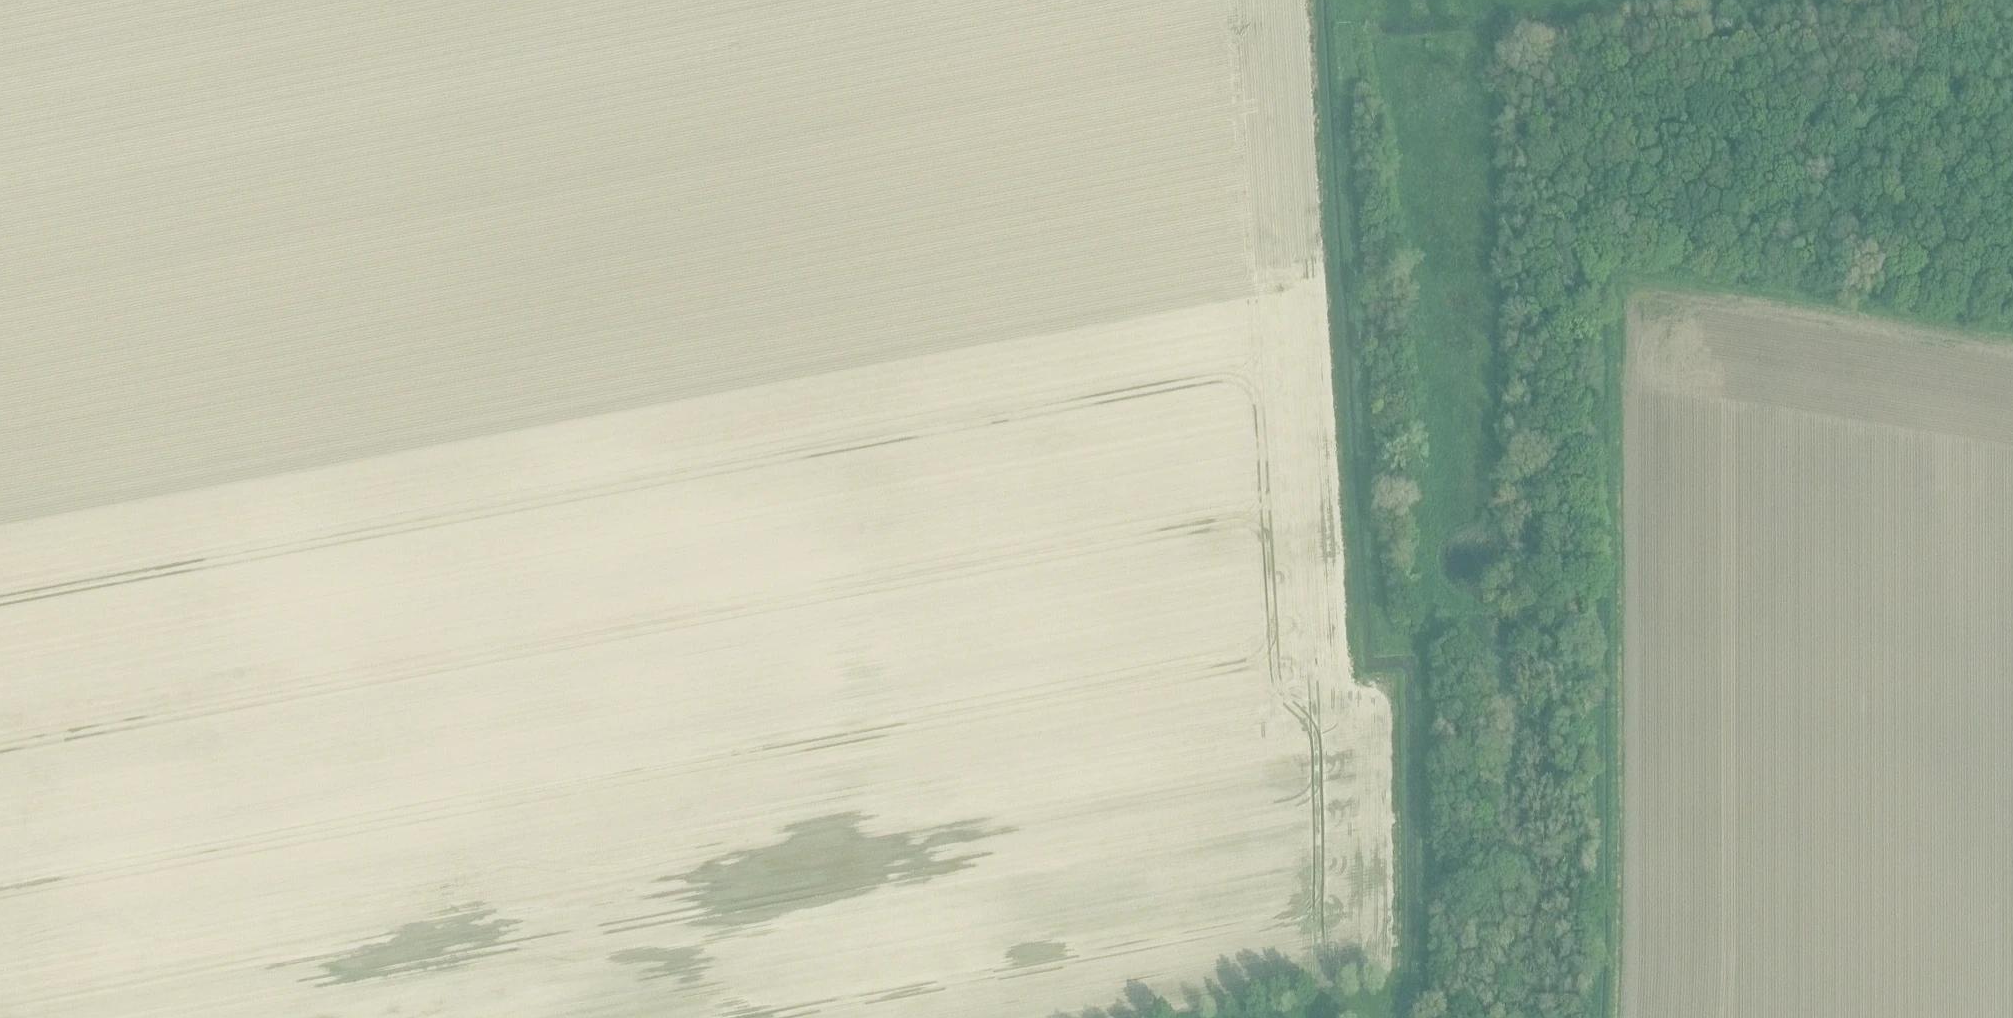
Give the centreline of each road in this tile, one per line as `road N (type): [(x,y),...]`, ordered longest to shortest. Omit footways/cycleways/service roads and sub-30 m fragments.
road 1 (track): [(1422,652),(1422,900),(1409,1017)]

